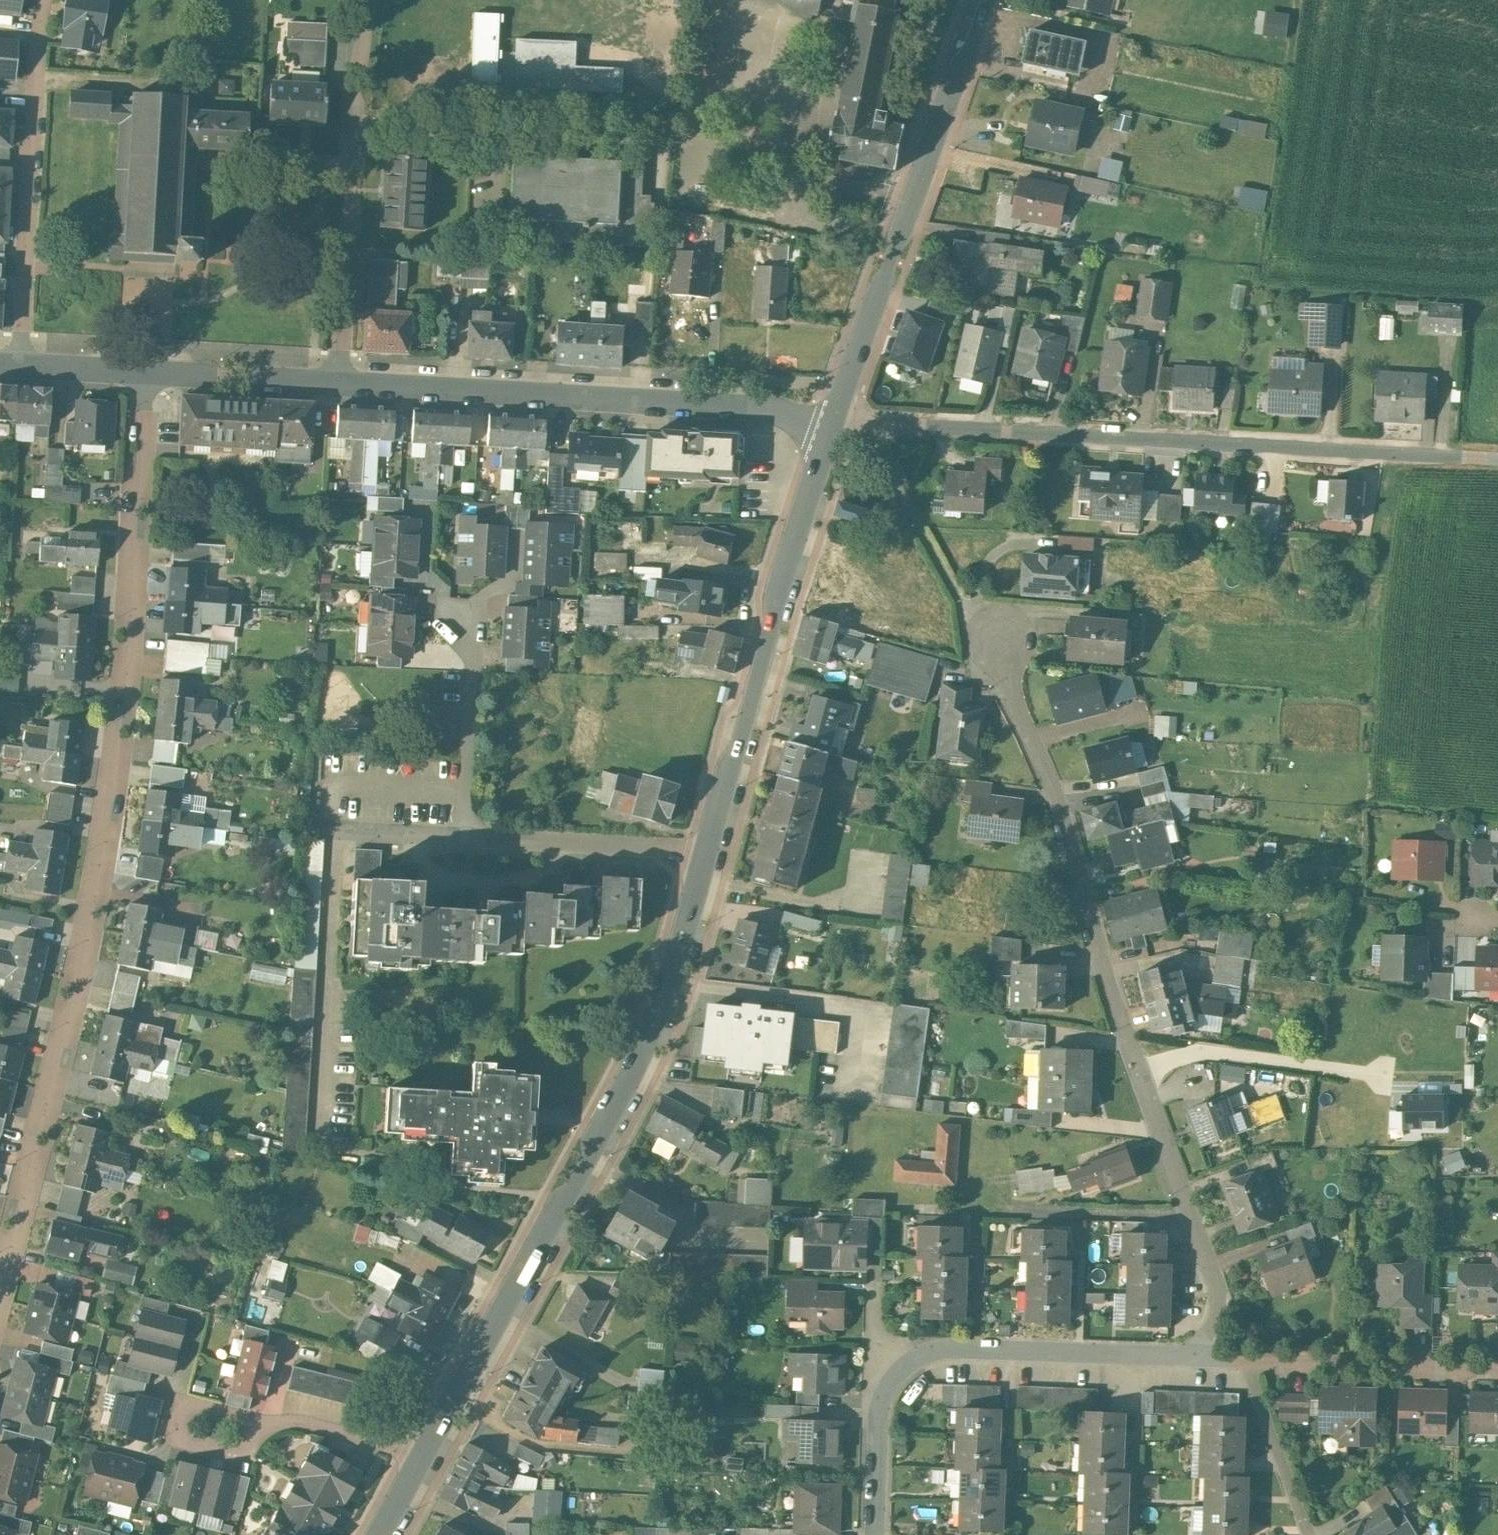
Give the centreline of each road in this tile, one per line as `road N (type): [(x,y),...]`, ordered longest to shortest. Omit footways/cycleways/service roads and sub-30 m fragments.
road 1 (residential): [(0,1297),(93,918),(127,659),(145,374)]
road 2 (residential): [(1242,1359),(999,636)]
road 3 (residential): [(423,1457),(641,1061),(711,849)]
road 4 (residential): [(830,427),(1479,456)]
road 5 (residential): [(874,1534),(879,1420),(888,1383),(910,1358),(942,1348),(1242,1359)]
road 6 (residential): [(336,384),(773,410),(830,427)]
road 7 (residential): [(830,427),(983,0)]
road 8 (residential): [(711,849),(830,427)]
road 9 (residential): [(21,366),(44,0)]
road 10 (residential): [(336,384),(353,124)]
road 11 (residential): [(1242,1359),(1497,1369)]
road 12 (residential): [(711,849),(465,833)]
road 13 (residential): [(473,621),(465,833)]
road 14 (residential): [(145,374),(336,384)]
road 15 (residential): [(1315,1534),(1242,1359)]
road 16 (residential): [(423,1457),(311,1421),(265,1421)]
road 17 (residential): [(265,1421),(242,1454),(177,1438),(188,1404)]
road 18 (residential): [(353,124),(367,0)]
road 19 (residential): [(21,366),(145,374)]
road 20 (residential): [(353,124),(477,129)]
road 21 (residential): [(465,833),(343,825)]

